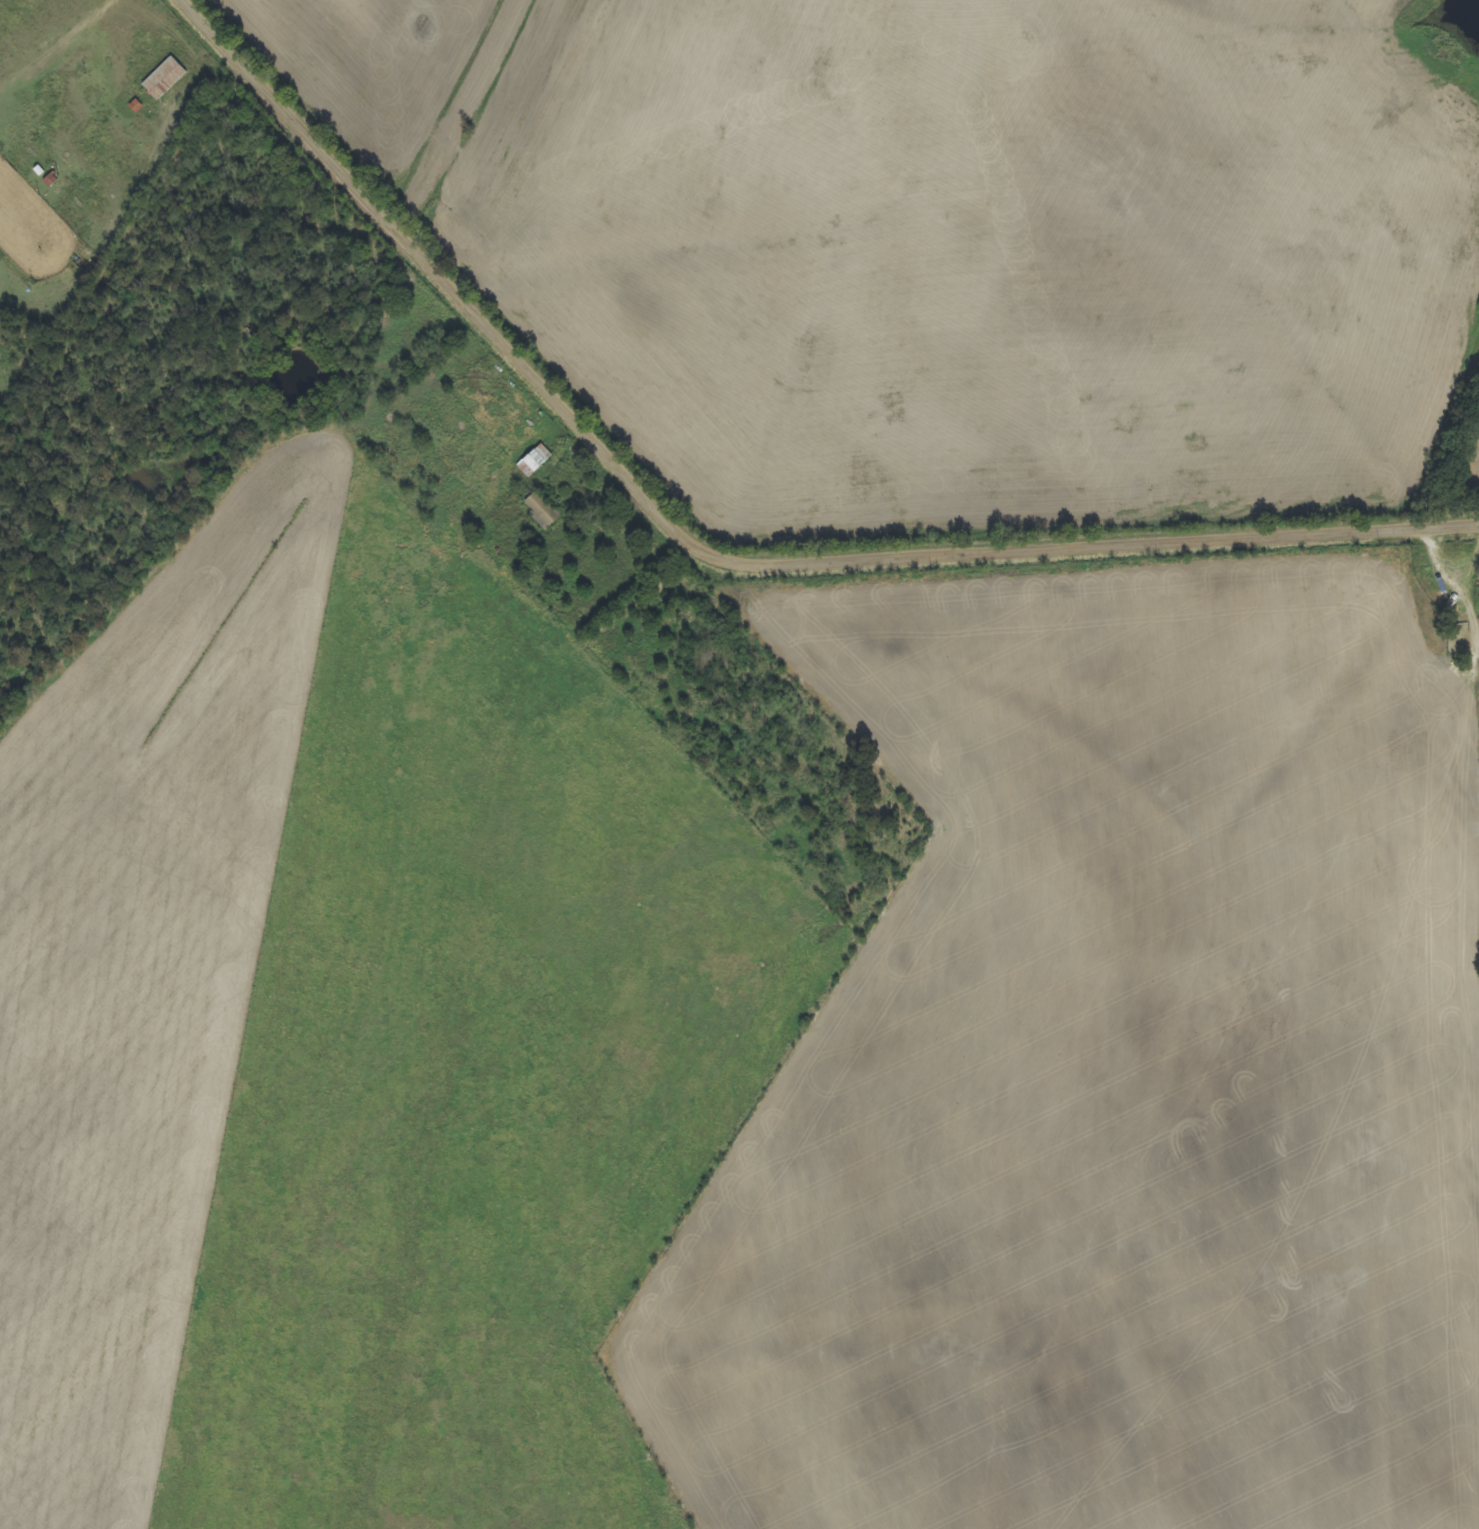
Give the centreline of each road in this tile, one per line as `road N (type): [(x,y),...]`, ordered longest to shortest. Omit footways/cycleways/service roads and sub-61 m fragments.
road 1 (residential): [(1478,528),(775,567),(711,552),(661,511),(184,0)]
road 2 (residential): [(1392,1528),(1382,1364),(1402,1314),(1478,1274)]

